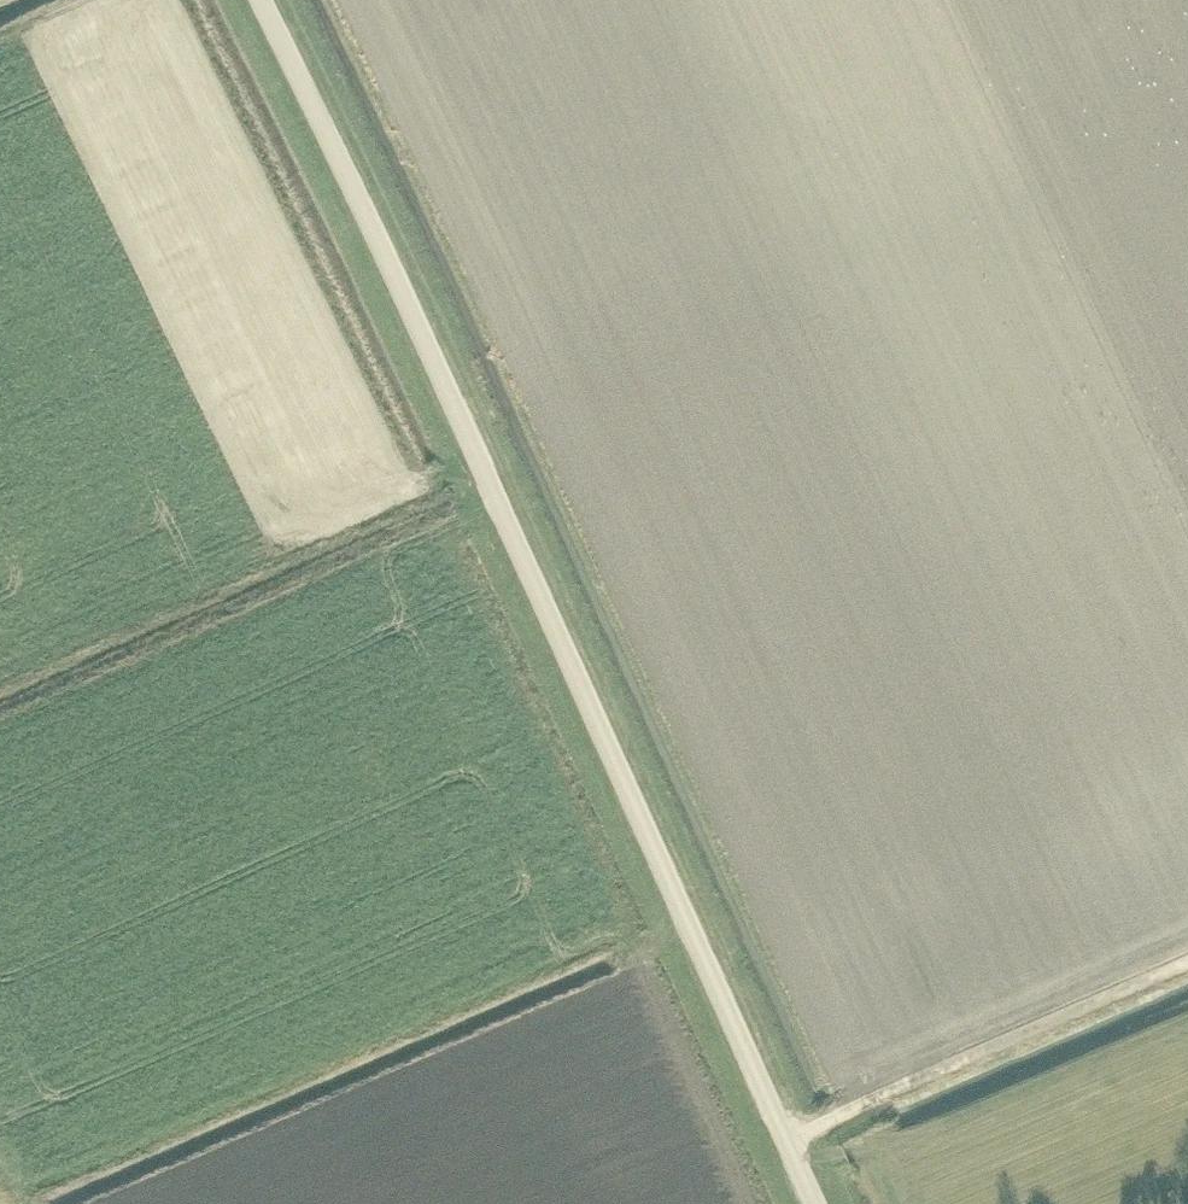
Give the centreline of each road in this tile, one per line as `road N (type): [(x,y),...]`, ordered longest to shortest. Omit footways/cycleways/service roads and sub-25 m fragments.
road 1 (tertiary): [(816,1203),(426,341),(261,0)]

